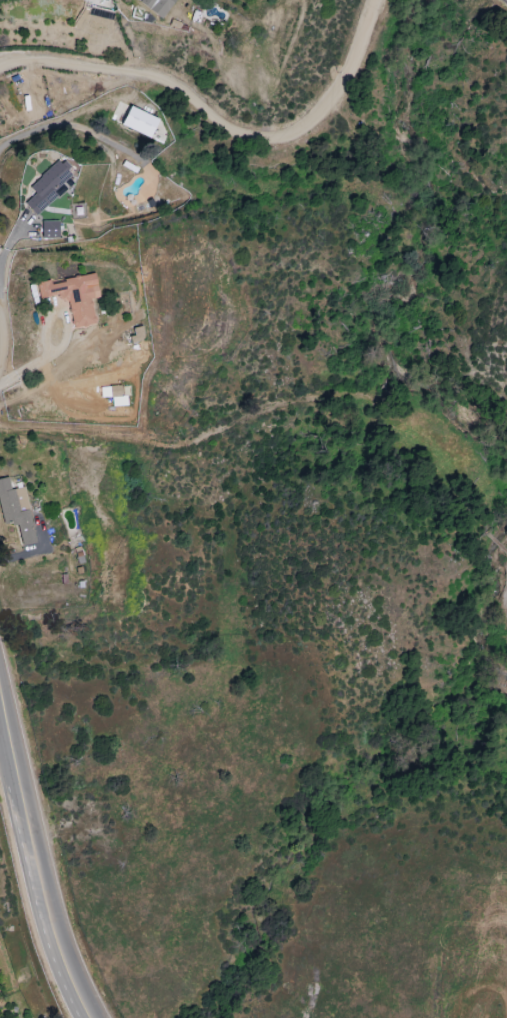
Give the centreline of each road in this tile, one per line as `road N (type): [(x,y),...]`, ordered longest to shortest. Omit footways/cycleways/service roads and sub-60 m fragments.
road 1 (residential): [(372,0),(324,102),(306,127),(280,135),(231,134),(184,89),(151,75),(38,59),(0,66)]
road 2 (tertiary): [(0,696),(54,936),(87,1017)]

